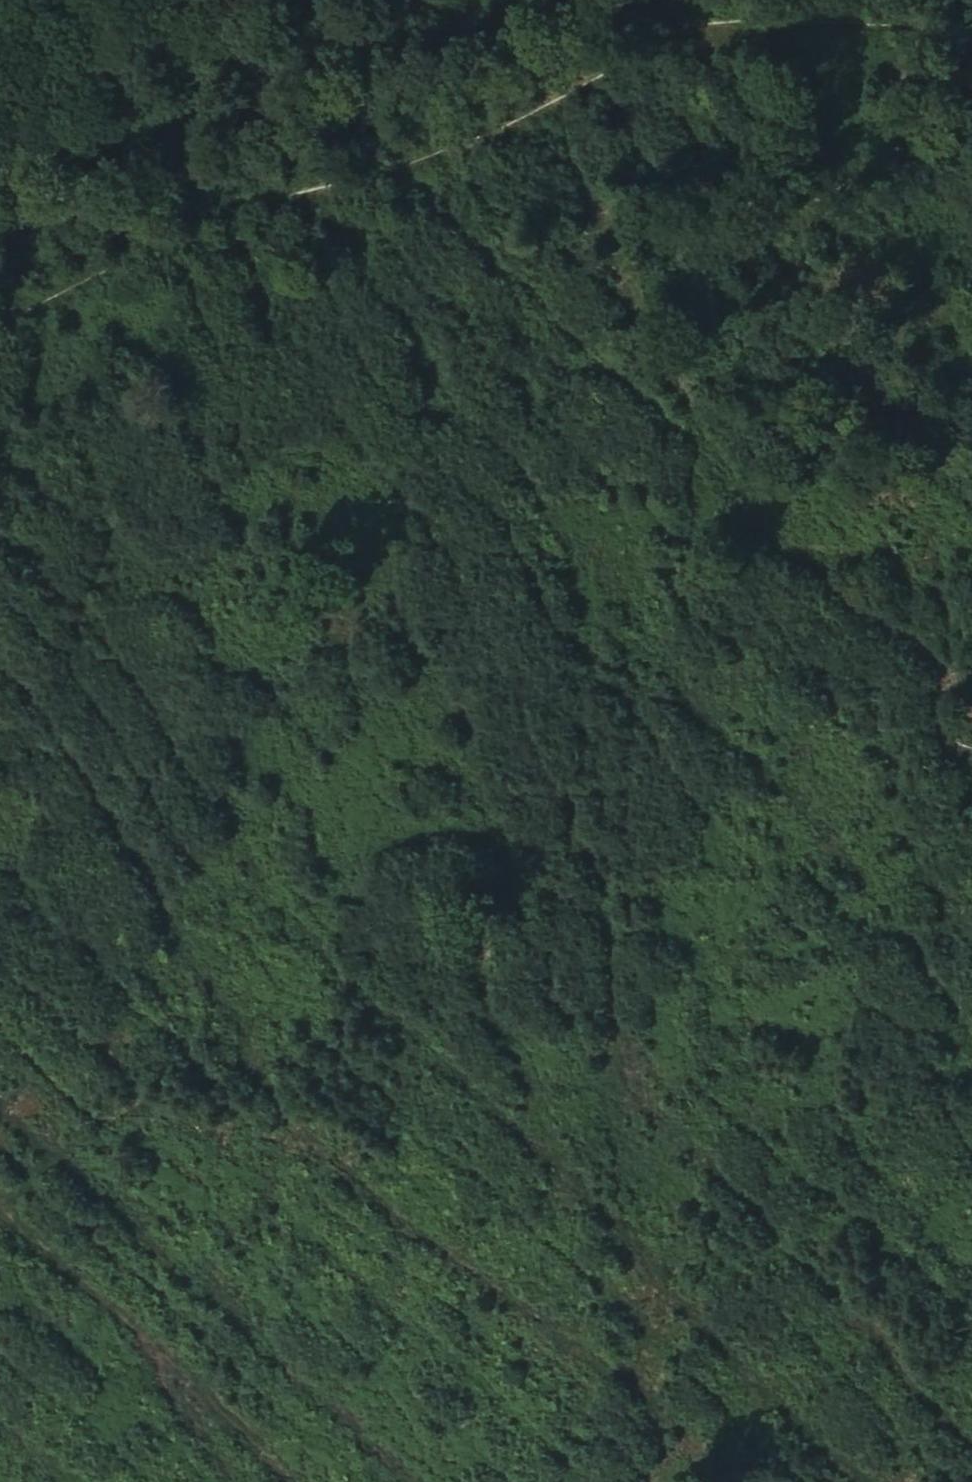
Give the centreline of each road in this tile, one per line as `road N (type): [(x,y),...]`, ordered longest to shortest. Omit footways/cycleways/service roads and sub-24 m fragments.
road 1 (track): [(0,324),(105,276),(159,218),(380,173),(565,94),(655,35),(878,0)]

